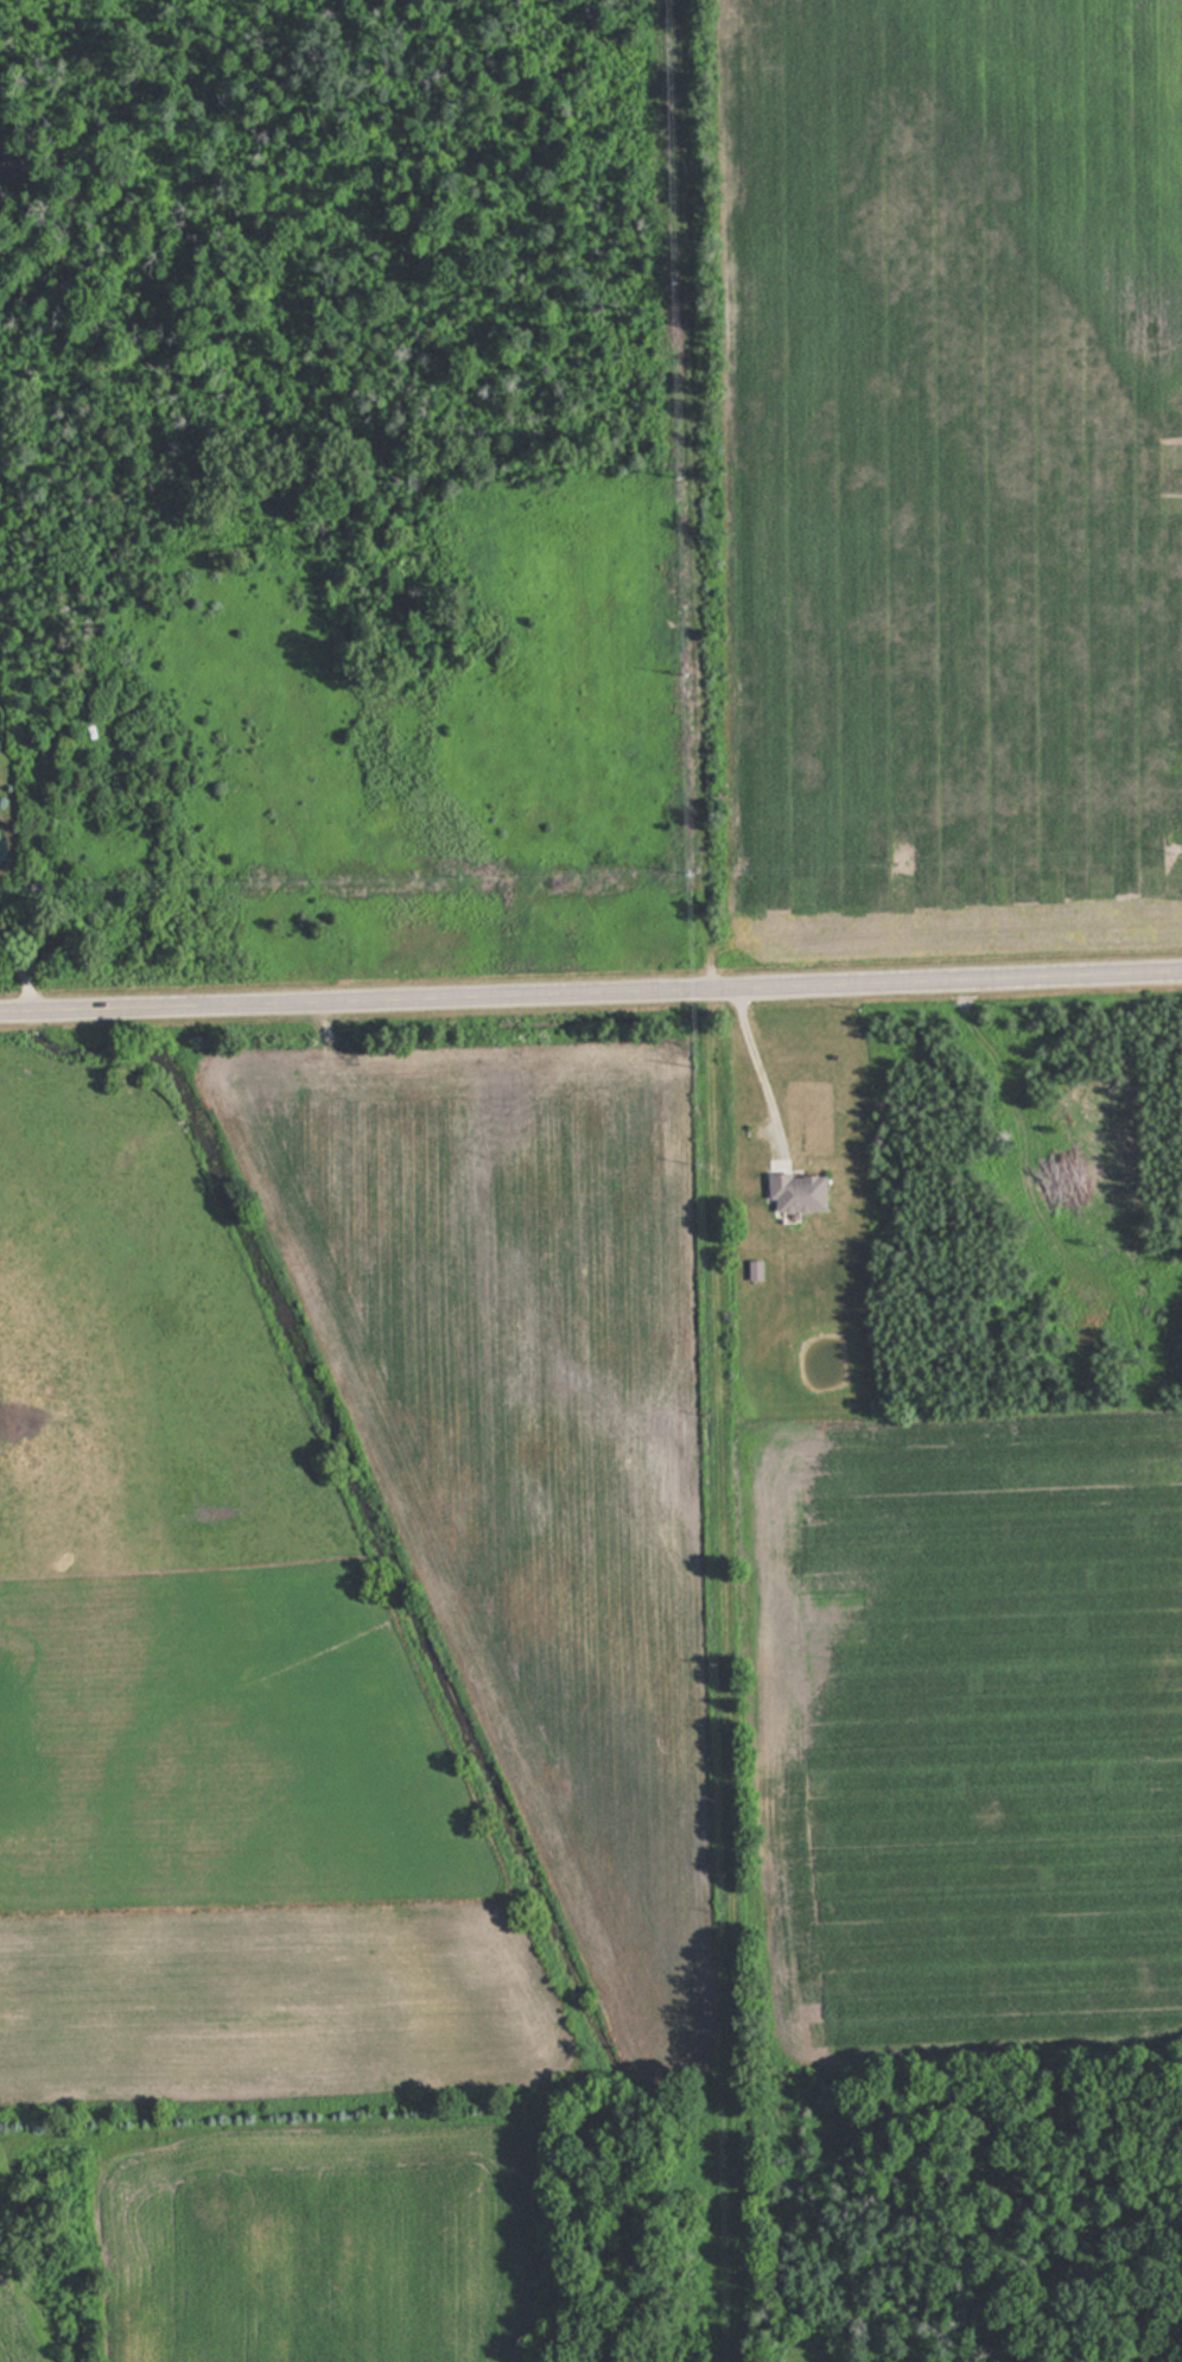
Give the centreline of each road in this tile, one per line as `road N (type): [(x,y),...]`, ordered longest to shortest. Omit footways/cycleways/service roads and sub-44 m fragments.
road 1 (tertiary): [(0,1003),(1181,961)]

